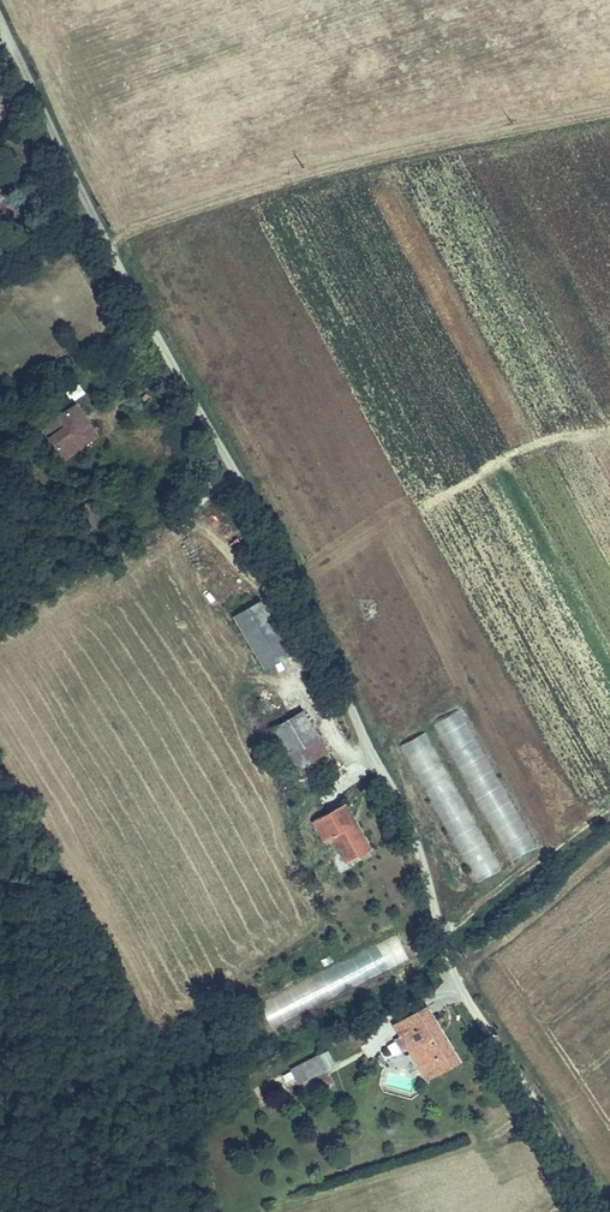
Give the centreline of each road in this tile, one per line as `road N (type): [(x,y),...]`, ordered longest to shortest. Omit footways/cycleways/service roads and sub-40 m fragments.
road 1 (unclassified): [(0,19),(110,248),(389,786),(455,971),(601,1211)]
road 2 (track): [(110,248),(196,209),(349,167),(609,112)]

